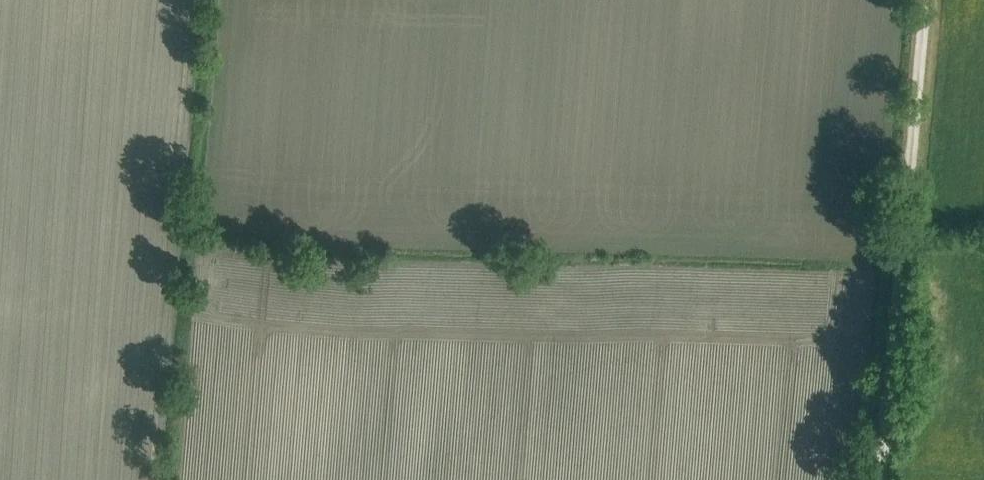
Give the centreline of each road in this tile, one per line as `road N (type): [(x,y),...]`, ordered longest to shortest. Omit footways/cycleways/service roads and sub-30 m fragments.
road 1 (track): [(881,479),(924,0)]

